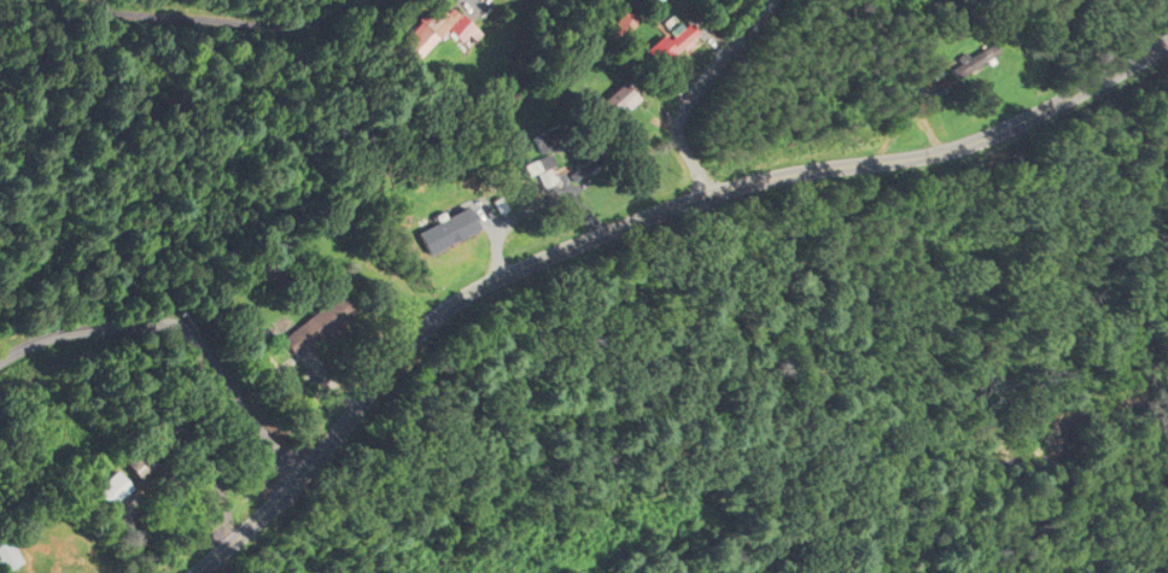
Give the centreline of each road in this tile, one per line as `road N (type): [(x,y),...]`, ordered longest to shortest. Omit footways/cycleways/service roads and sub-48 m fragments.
road 1 (tertiary): [(197,572),(329,444),(410,341),(475,291),(743,185),(959,148),(1167,43)]
road 2 (residential): [(300,475),(187,333),(92,331),(0,368)]
road 3 (residential): [(779,0),(677,124),(677,145),(707,195)]

